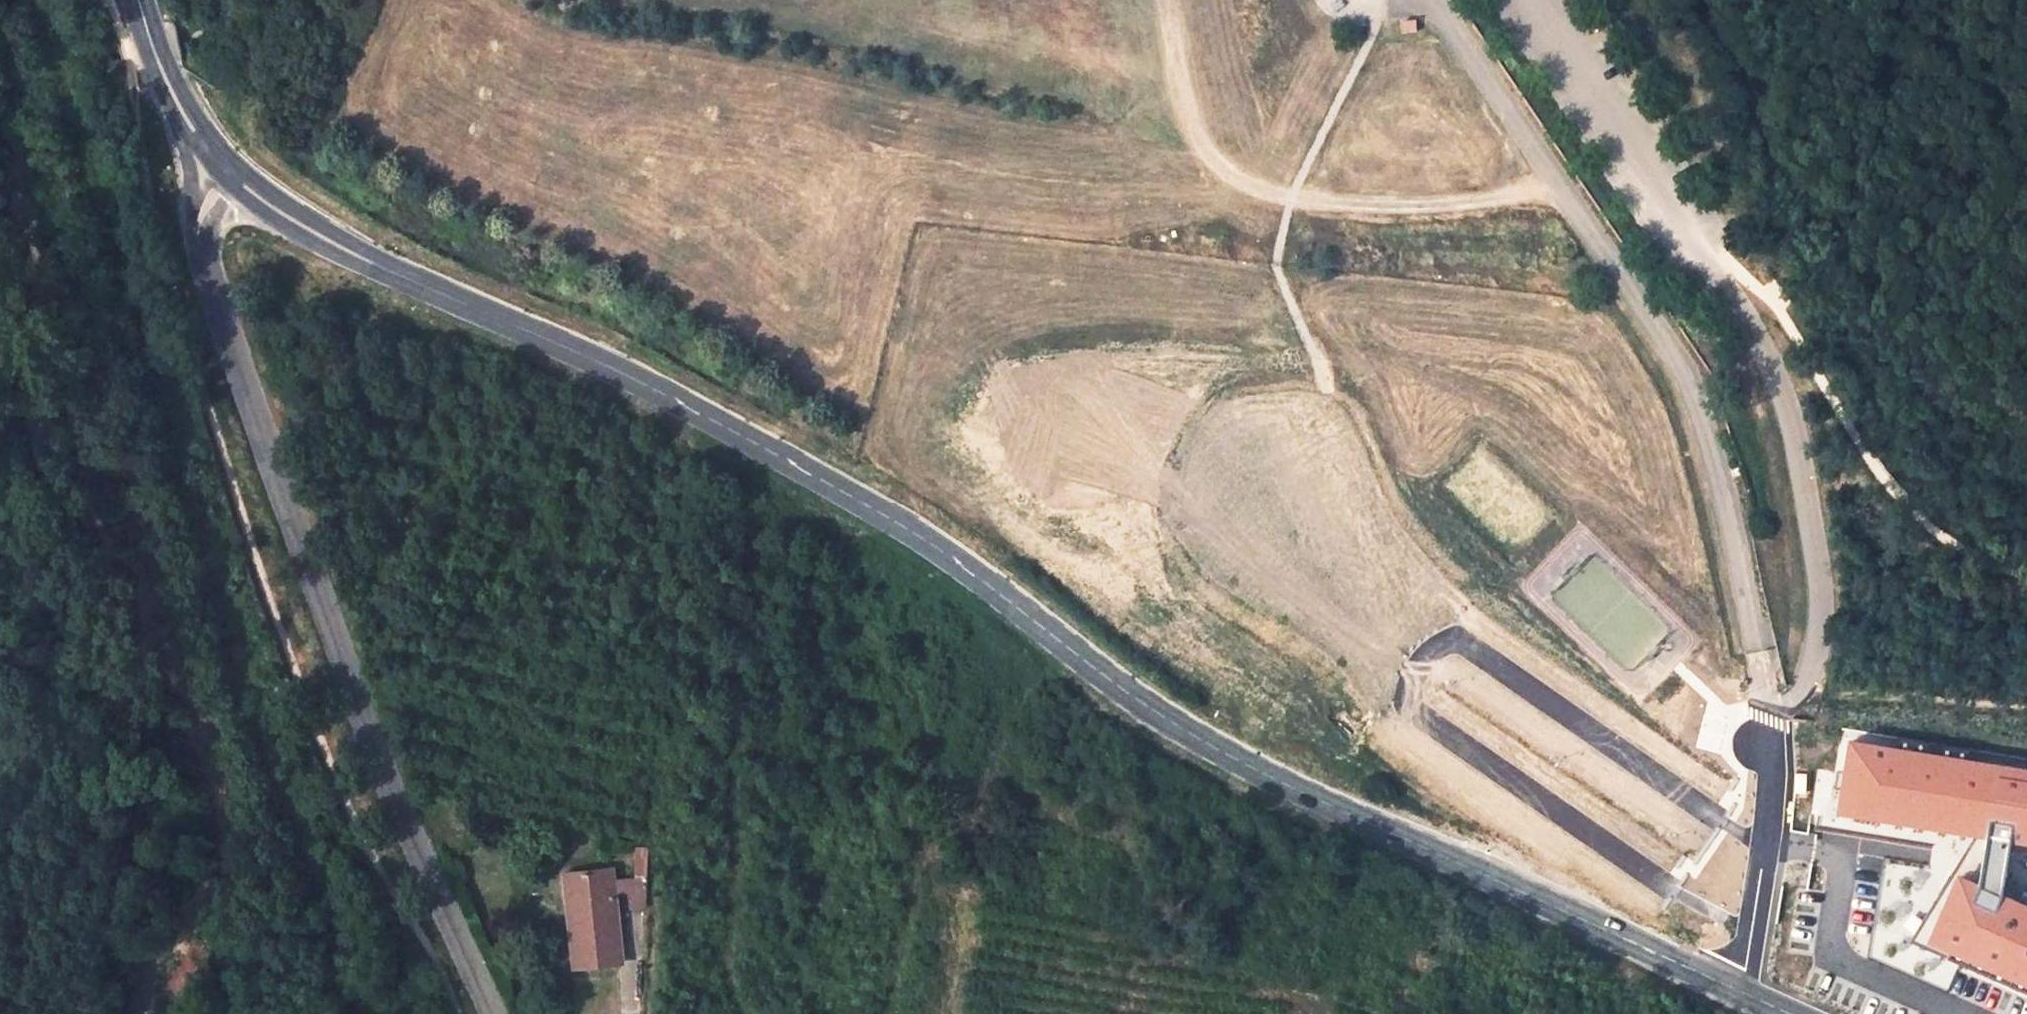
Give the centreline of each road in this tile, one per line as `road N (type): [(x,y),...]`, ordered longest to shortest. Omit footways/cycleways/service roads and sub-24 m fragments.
road 1 (tertiary): [(1789,1013),(1258,776),(1134,698),(941,553),(804,472),(621,373),(367,261),(262,203)]
road 2 (unclassified): [(214,196),(201,219),(202,246),(316,592),(388,793),(488,1013)]
road 3 (track): [(1562,188),(1385,208),(1242,184),(1195,136),(1164,0)]
road 4 (tertiary): [(213,147),(185,118),(163,73),(139,0)]
road 5 (tertiary): [(262,203),(280,170),(271,146),(235,134),(213,147)]

